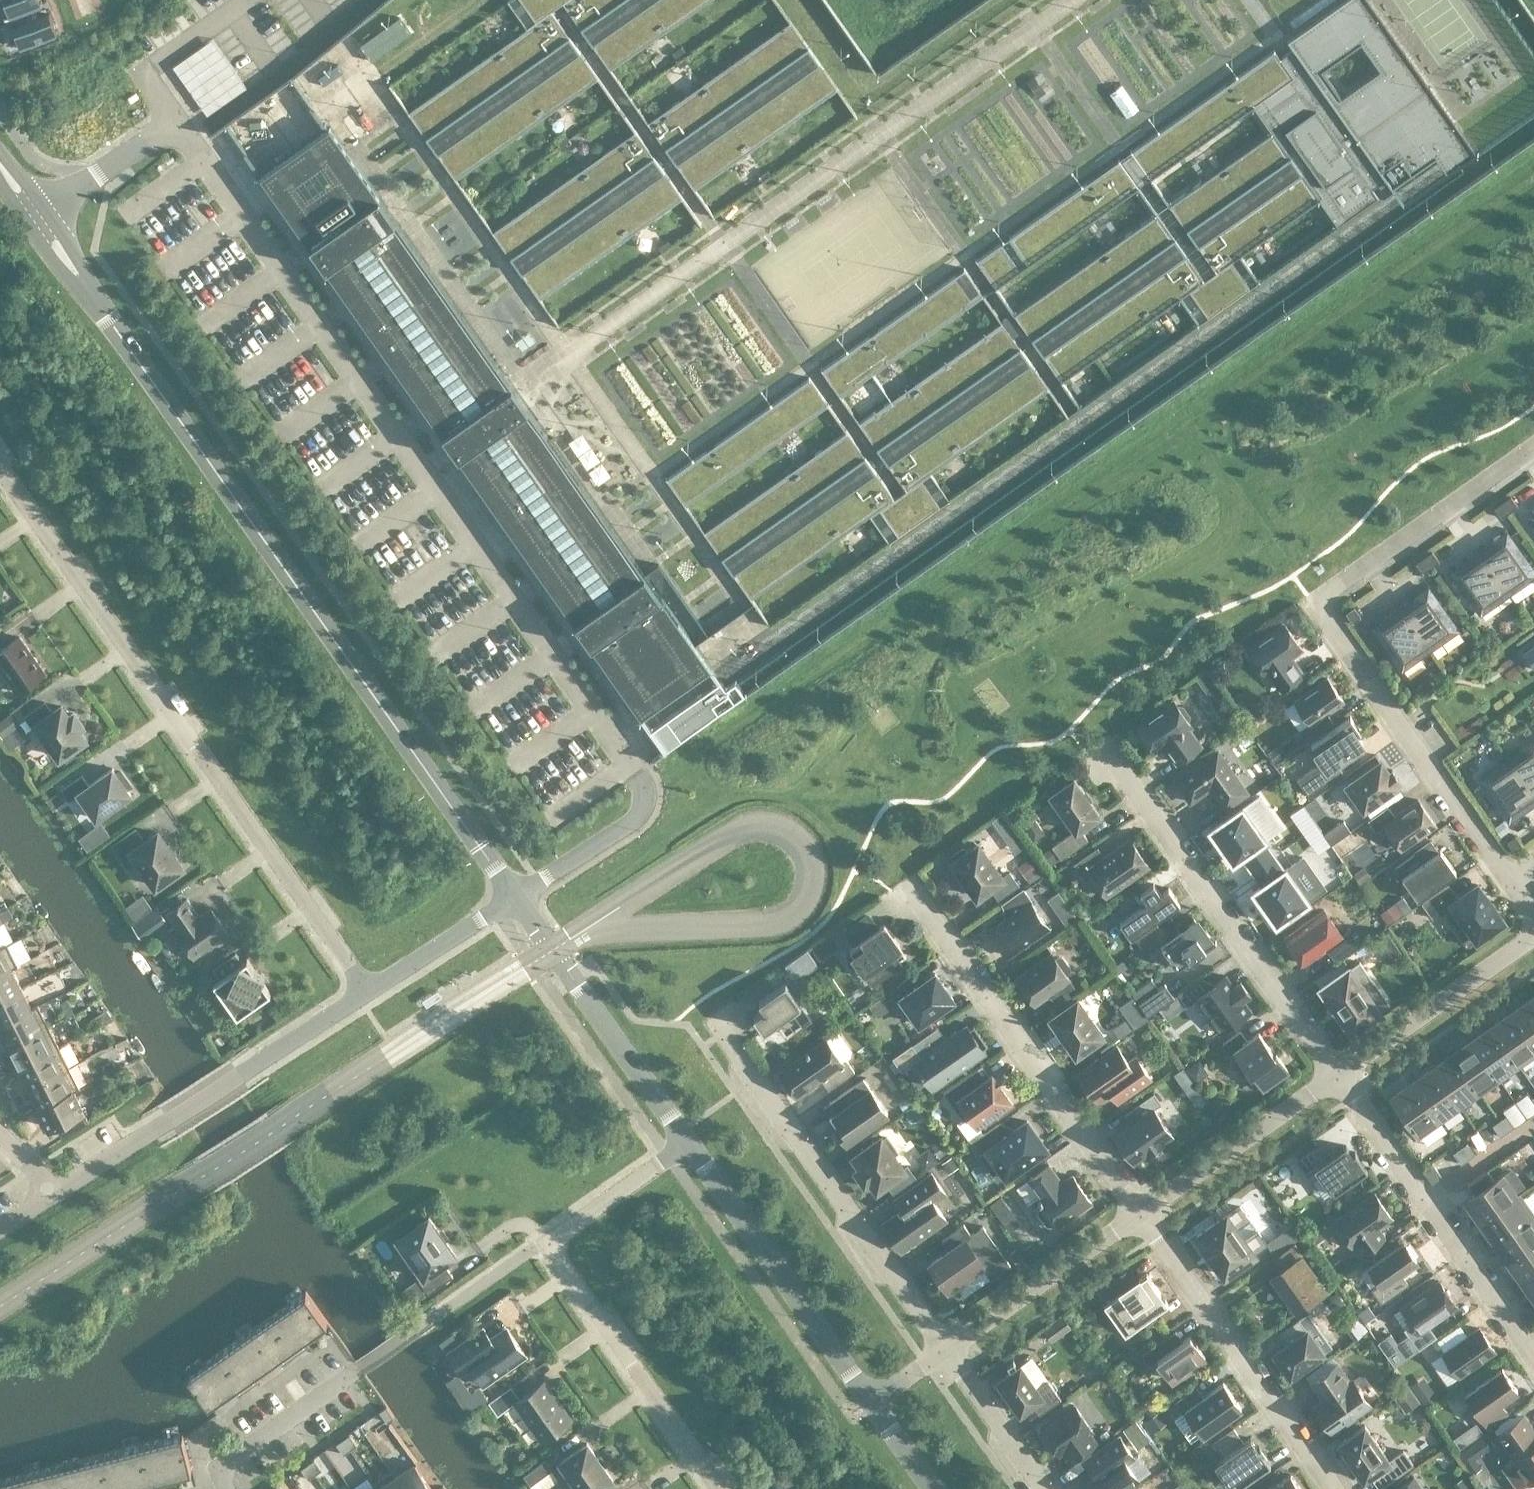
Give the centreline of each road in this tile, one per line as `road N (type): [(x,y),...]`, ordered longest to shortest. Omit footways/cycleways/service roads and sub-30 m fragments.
road 1 (tertiary): [(0,167),(516,897)]
road 2 (residential): [(0,469),(370,994)]
road 3 (residential): [(1517,881),(1399,725),(1331,627),(1324,603),(1533,447)]
road 4 (residential): [(688,1143),(543,1244),(717,1488)]
road 5 (residential): [(1103,762),(1122,770),(1338,1078)]
road 6 (residential): [(946,1350),(730,1042),(731,1026)]
road 7 (residential): [(1139,1215),(924,908),(908,902)]
road 8 (residential): [(50,1199),(370,994)]
road 9 (residential): [(1139,1215),(1333,1488)]
road 10 (tertiary): [(688,1143),(876,1401)]
road 11 (tertiary): [(516,897),(688,1143)]
road 12 (residential): [(1517,881),(1533,909),(1526,942),(1338,1078)]
road 13 (residential): [(1338,1078),(1139,1215)]
road 14 (residential): [(1139,1215),(946,1350)]
road 15 (residential): [(361,1368),(227,1464),(227,1488)]
road 16 (residential): [(1533,1360),(1424,1207)]
road 17 (residential): [(370,994),(516,897)]
road 18 (residential): [(946,1350),(1042,1488)]
road 19 (residential): [(1424,1207),(1338,1078)]
road 20 (residential): [(1424,1207),(1533,1130)]

